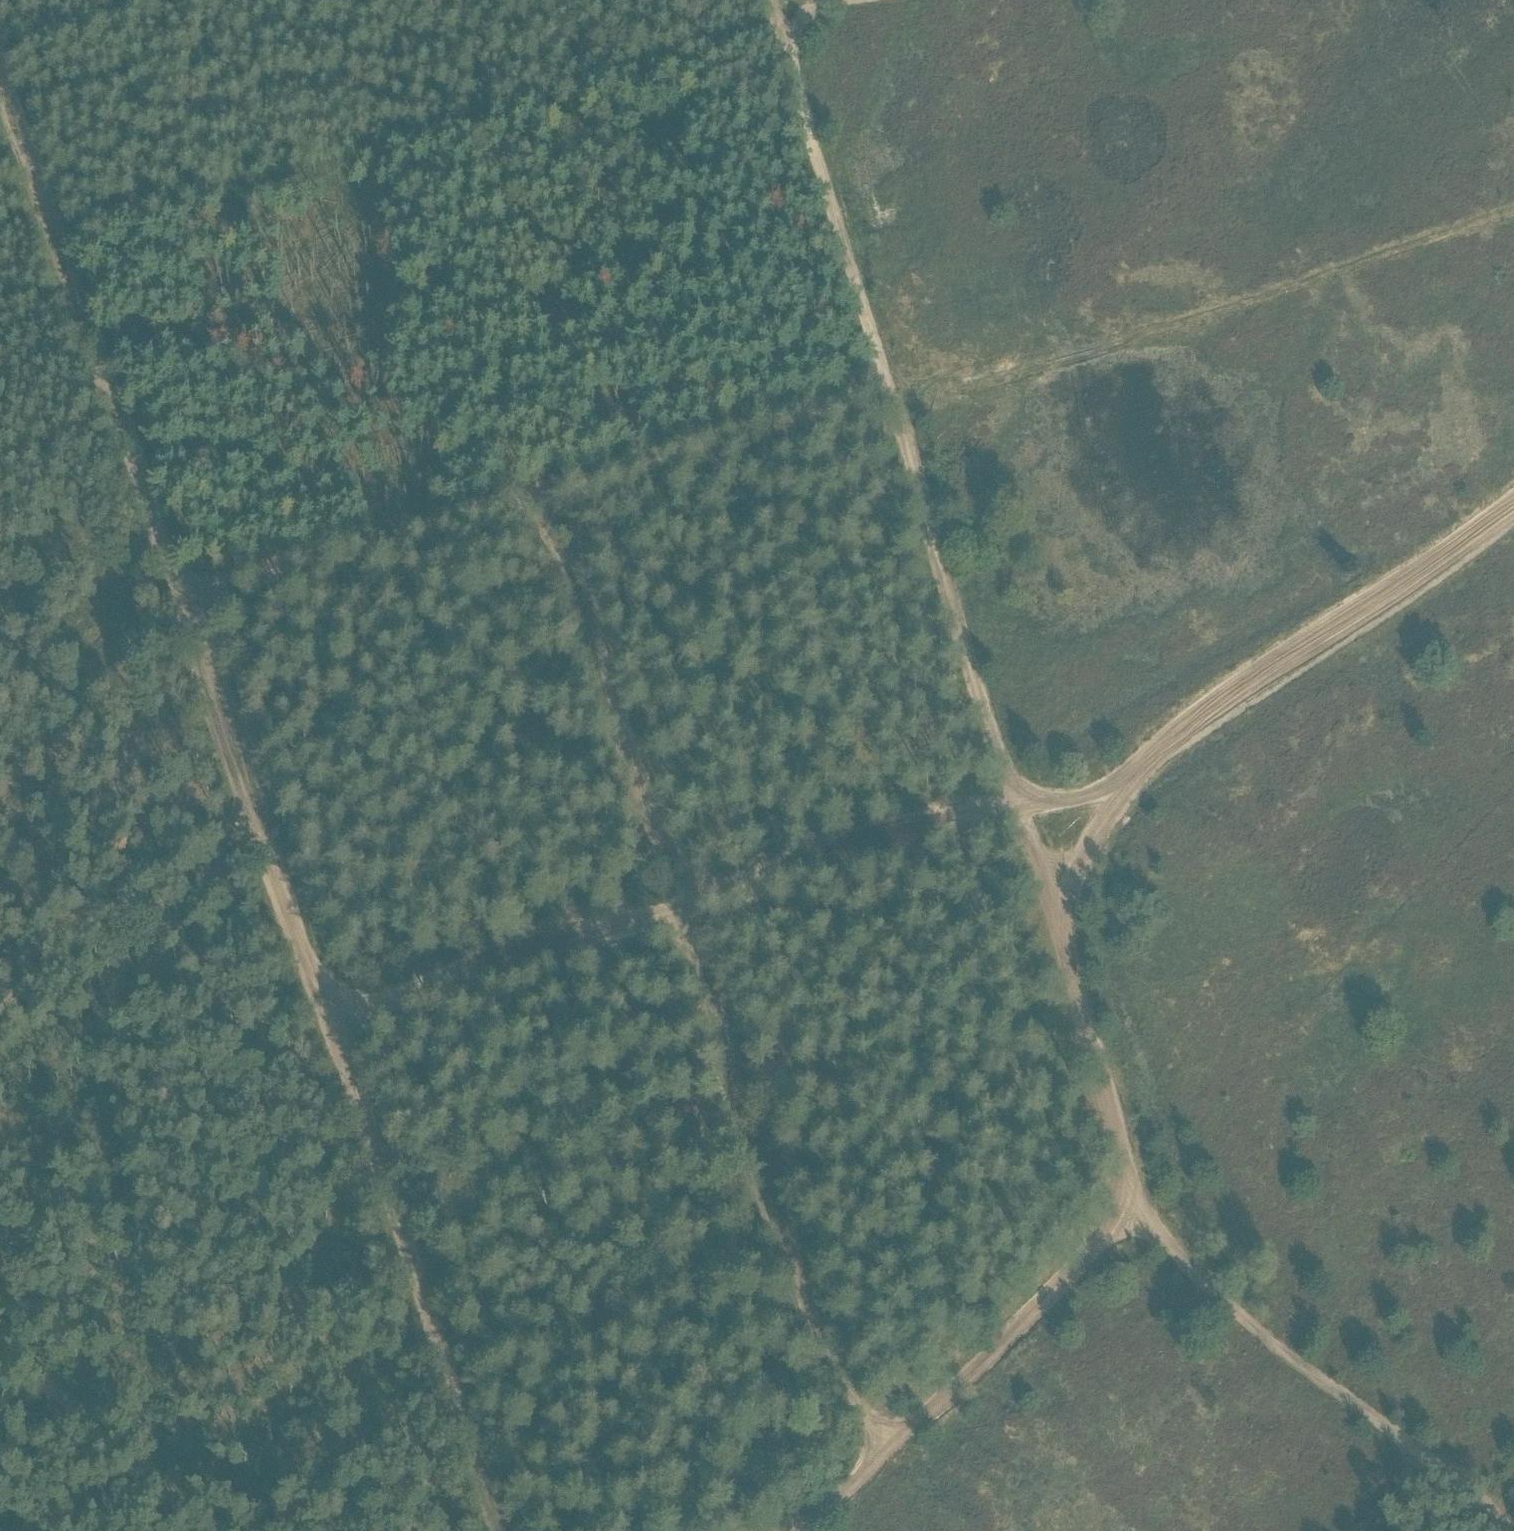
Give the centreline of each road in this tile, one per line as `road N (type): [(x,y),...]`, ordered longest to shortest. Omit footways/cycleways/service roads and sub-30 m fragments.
road 1 (track): [(1507,1530),(1216,1295),(1118,1139),(1065,937),(775,17)]
road 2 (track): [(488,1530),(0,72)]
road 3 (track): [(543,487),(840,1393),(886,1448)]
road 4 (track): [(1151,752),(1103,784),(1052,798),(1017,794),(316,1012)]
road 5 (track): [(178,597),(889,382)]
road 6 (track): [(1513,502),(1151,752),(1084,839),(1065,937)]
road 7 (track): [(803,1530),(1154,1197)]

